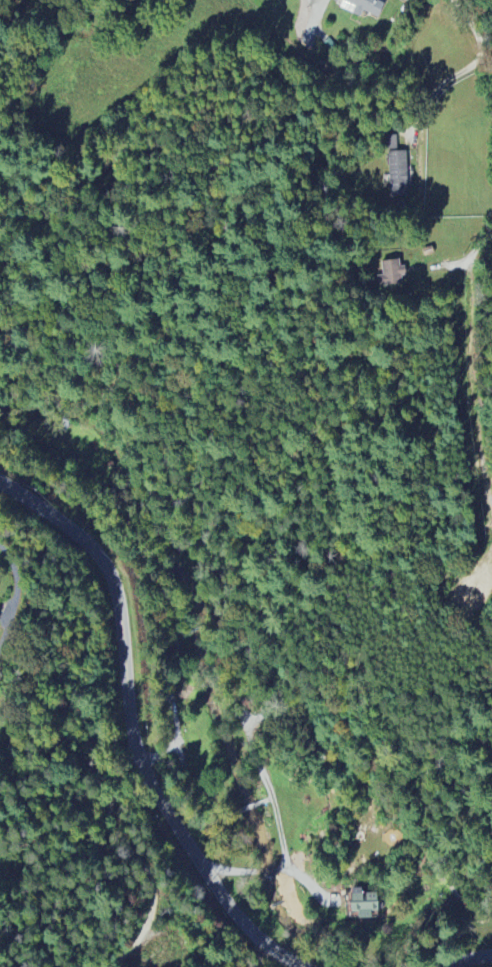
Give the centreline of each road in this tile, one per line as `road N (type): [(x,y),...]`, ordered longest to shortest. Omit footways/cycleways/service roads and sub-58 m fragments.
road 1 (residential): [(290,966),(226,915),(142,775),(107,563),(0,482)]
road 2 (residential): [(491,122),(468,38),(439,0)]

